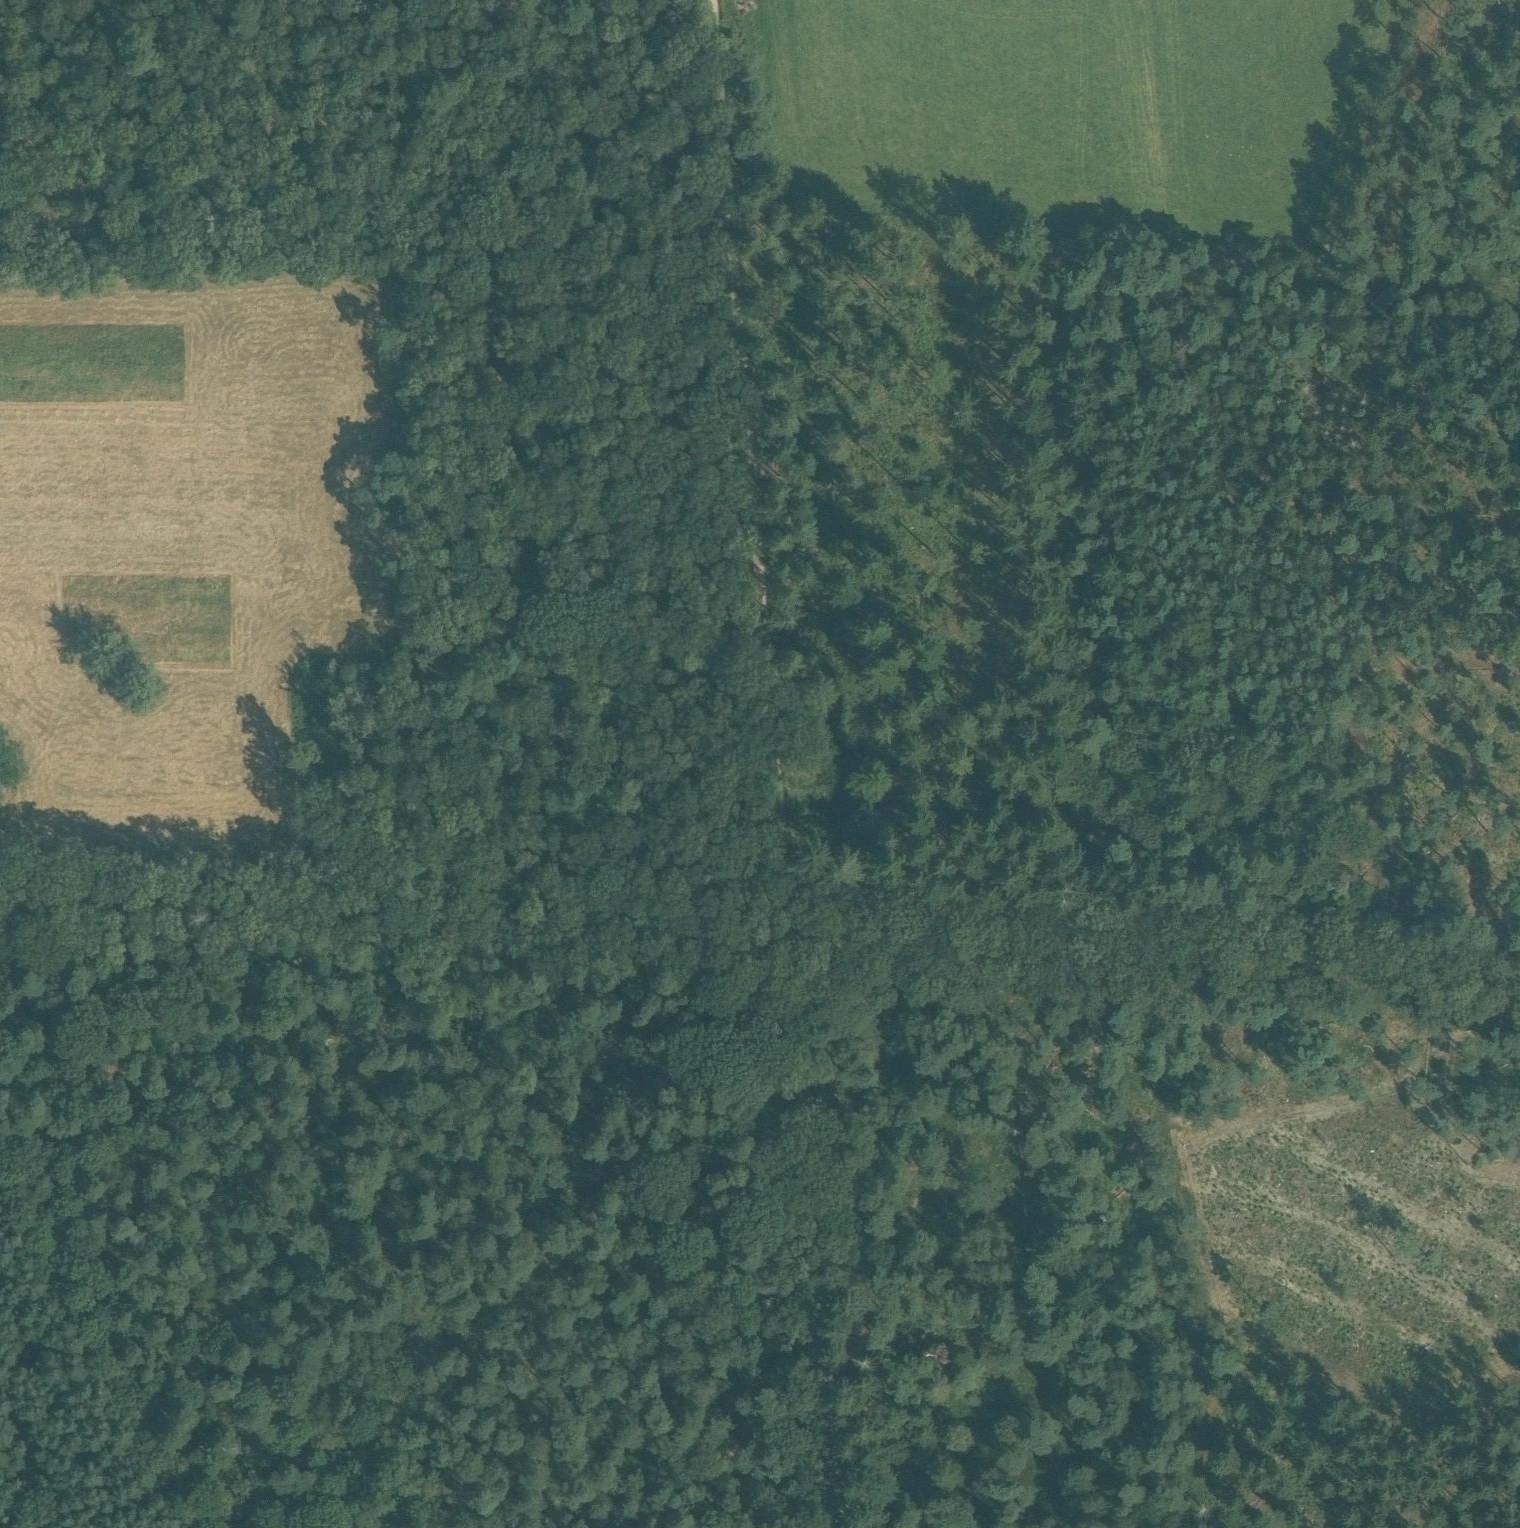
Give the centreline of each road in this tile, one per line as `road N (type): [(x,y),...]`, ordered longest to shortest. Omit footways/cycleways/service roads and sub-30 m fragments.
road 1 (track): [(723,0),(850,1527)]
road 2 (track): [(802,944),(0,892)]
road 3 (track): [(1519,985),(826,943)]
road 4 (track): [(773,596),(405,627)]

